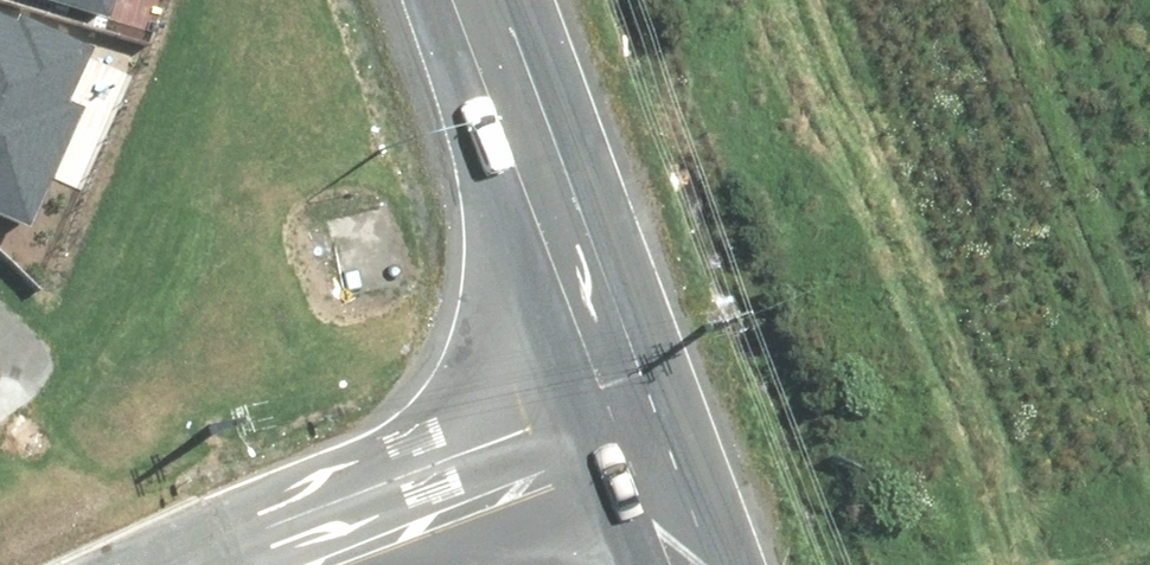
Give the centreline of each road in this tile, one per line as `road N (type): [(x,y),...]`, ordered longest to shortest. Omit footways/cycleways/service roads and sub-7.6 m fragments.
road 1 (secondary): [(496,0),(656,422)]
road 2 (secondary): [(304,564),(656,422)]
road 3 (secondary): [(656,422),(709,564)]

